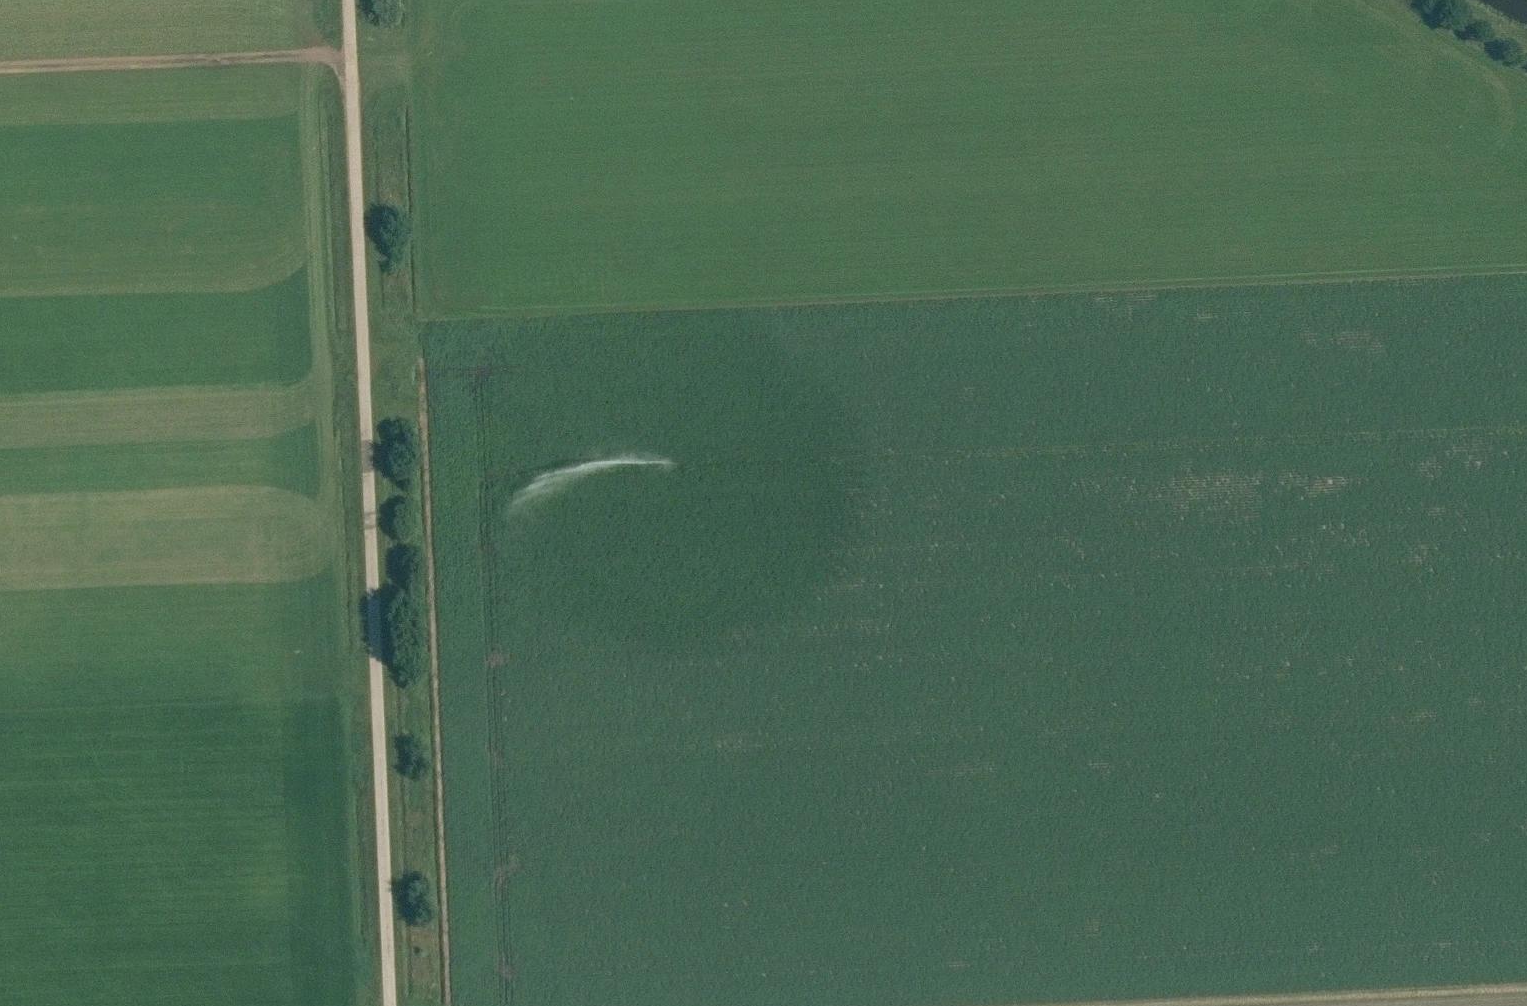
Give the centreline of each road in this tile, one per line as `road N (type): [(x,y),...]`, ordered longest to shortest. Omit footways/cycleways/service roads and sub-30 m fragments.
road 1 (track): [(391,1005),(350,0)]
road 2 (track): [(1420,0),(1526,60)]

